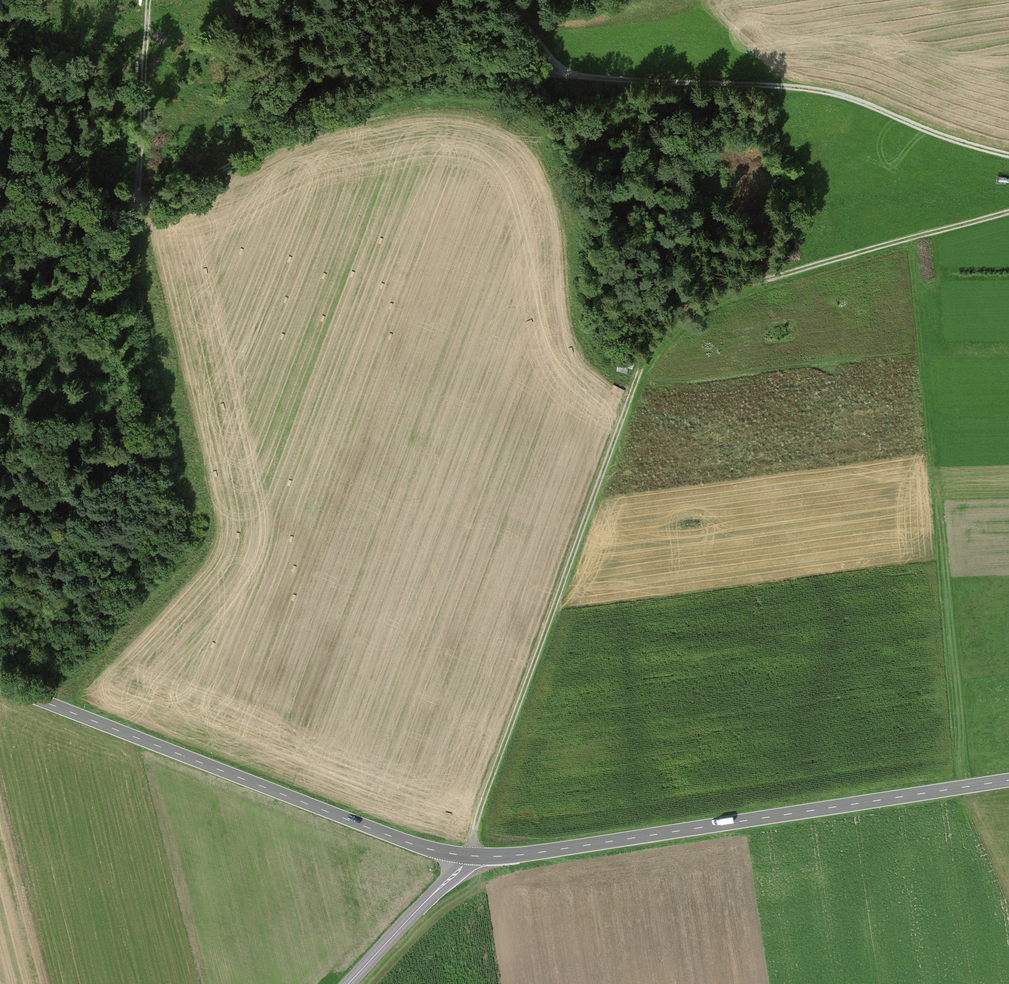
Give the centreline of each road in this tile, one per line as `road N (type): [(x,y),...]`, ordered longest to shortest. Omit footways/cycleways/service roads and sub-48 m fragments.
road 1 (track): [(1008,211),(712,294),(668,324),(633,392),(477,822),(475,857)]
road 2 (track): [(565,74),(430,75),(372,93),(0,287)]
road 3 (track): [(507,0),(565,74),(819,90),(1008,153)]
road 4 (tertiary): [(475,857),(1008,781)]
road 5 (tertiary): [(0,684),(395,838),(475,857)]
road 6 (track): [(140,215),(148,0)]
road 7 (tertiary): [(475,857),(348,983)]

